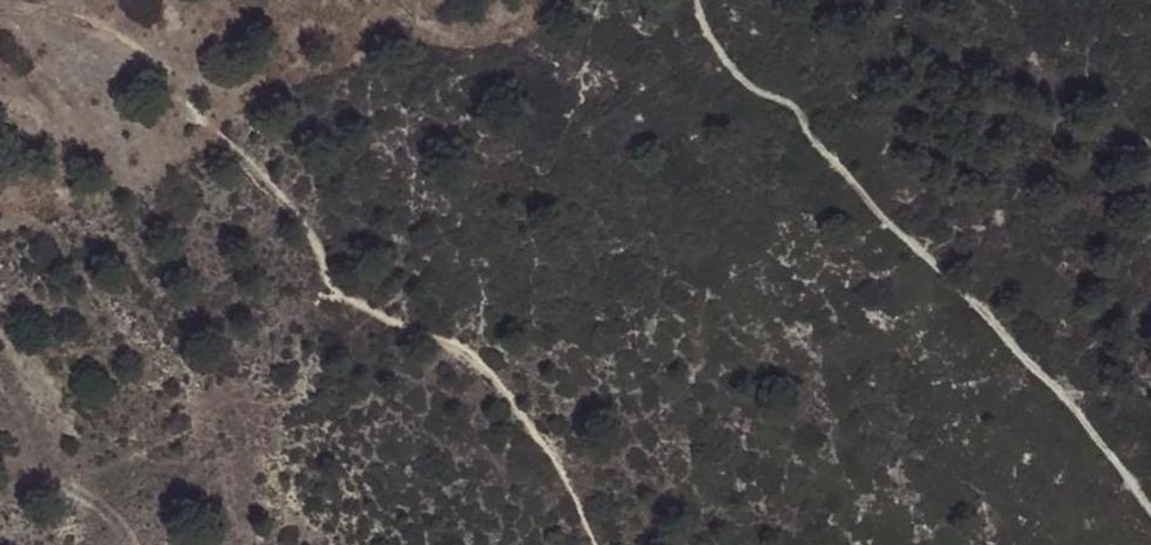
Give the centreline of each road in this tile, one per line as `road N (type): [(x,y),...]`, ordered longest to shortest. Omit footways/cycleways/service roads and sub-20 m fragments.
road 1 (track): [(0,5),(30,5),(134,37),(174,71),(318,265),(327,300),(396,312),(488,367),(579,493),(598,544)]
road 2 (track): [(701,0),(729,73),(792,106),(832,159),(1087,421),(1150,509)]

